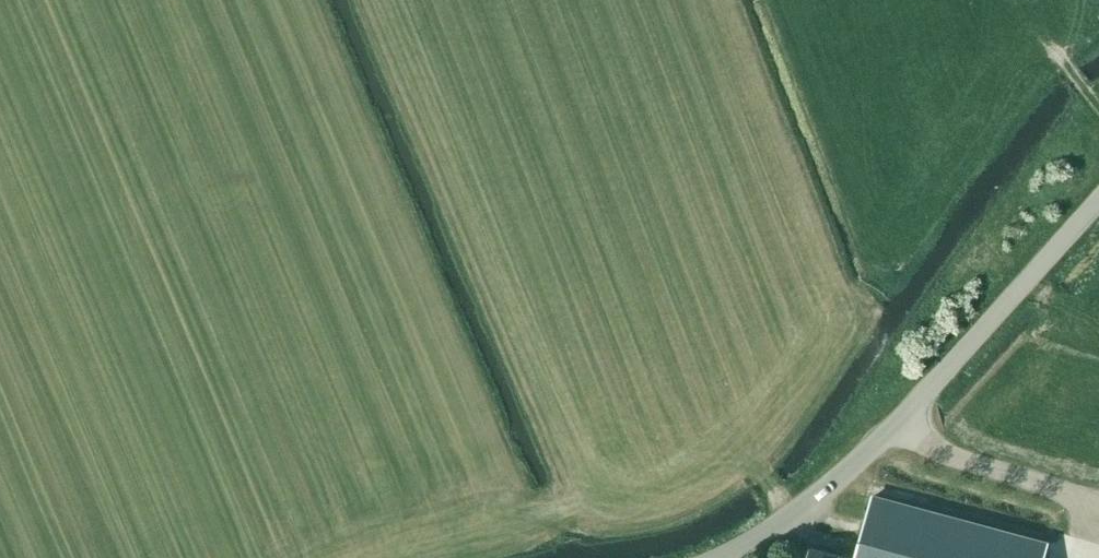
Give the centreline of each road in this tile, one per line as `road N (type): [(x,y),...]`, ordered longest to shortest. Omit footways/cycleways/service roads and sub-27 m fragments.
road 1 (tertiary): [(715,557),(817,501),(866,457),(1098,203)]

